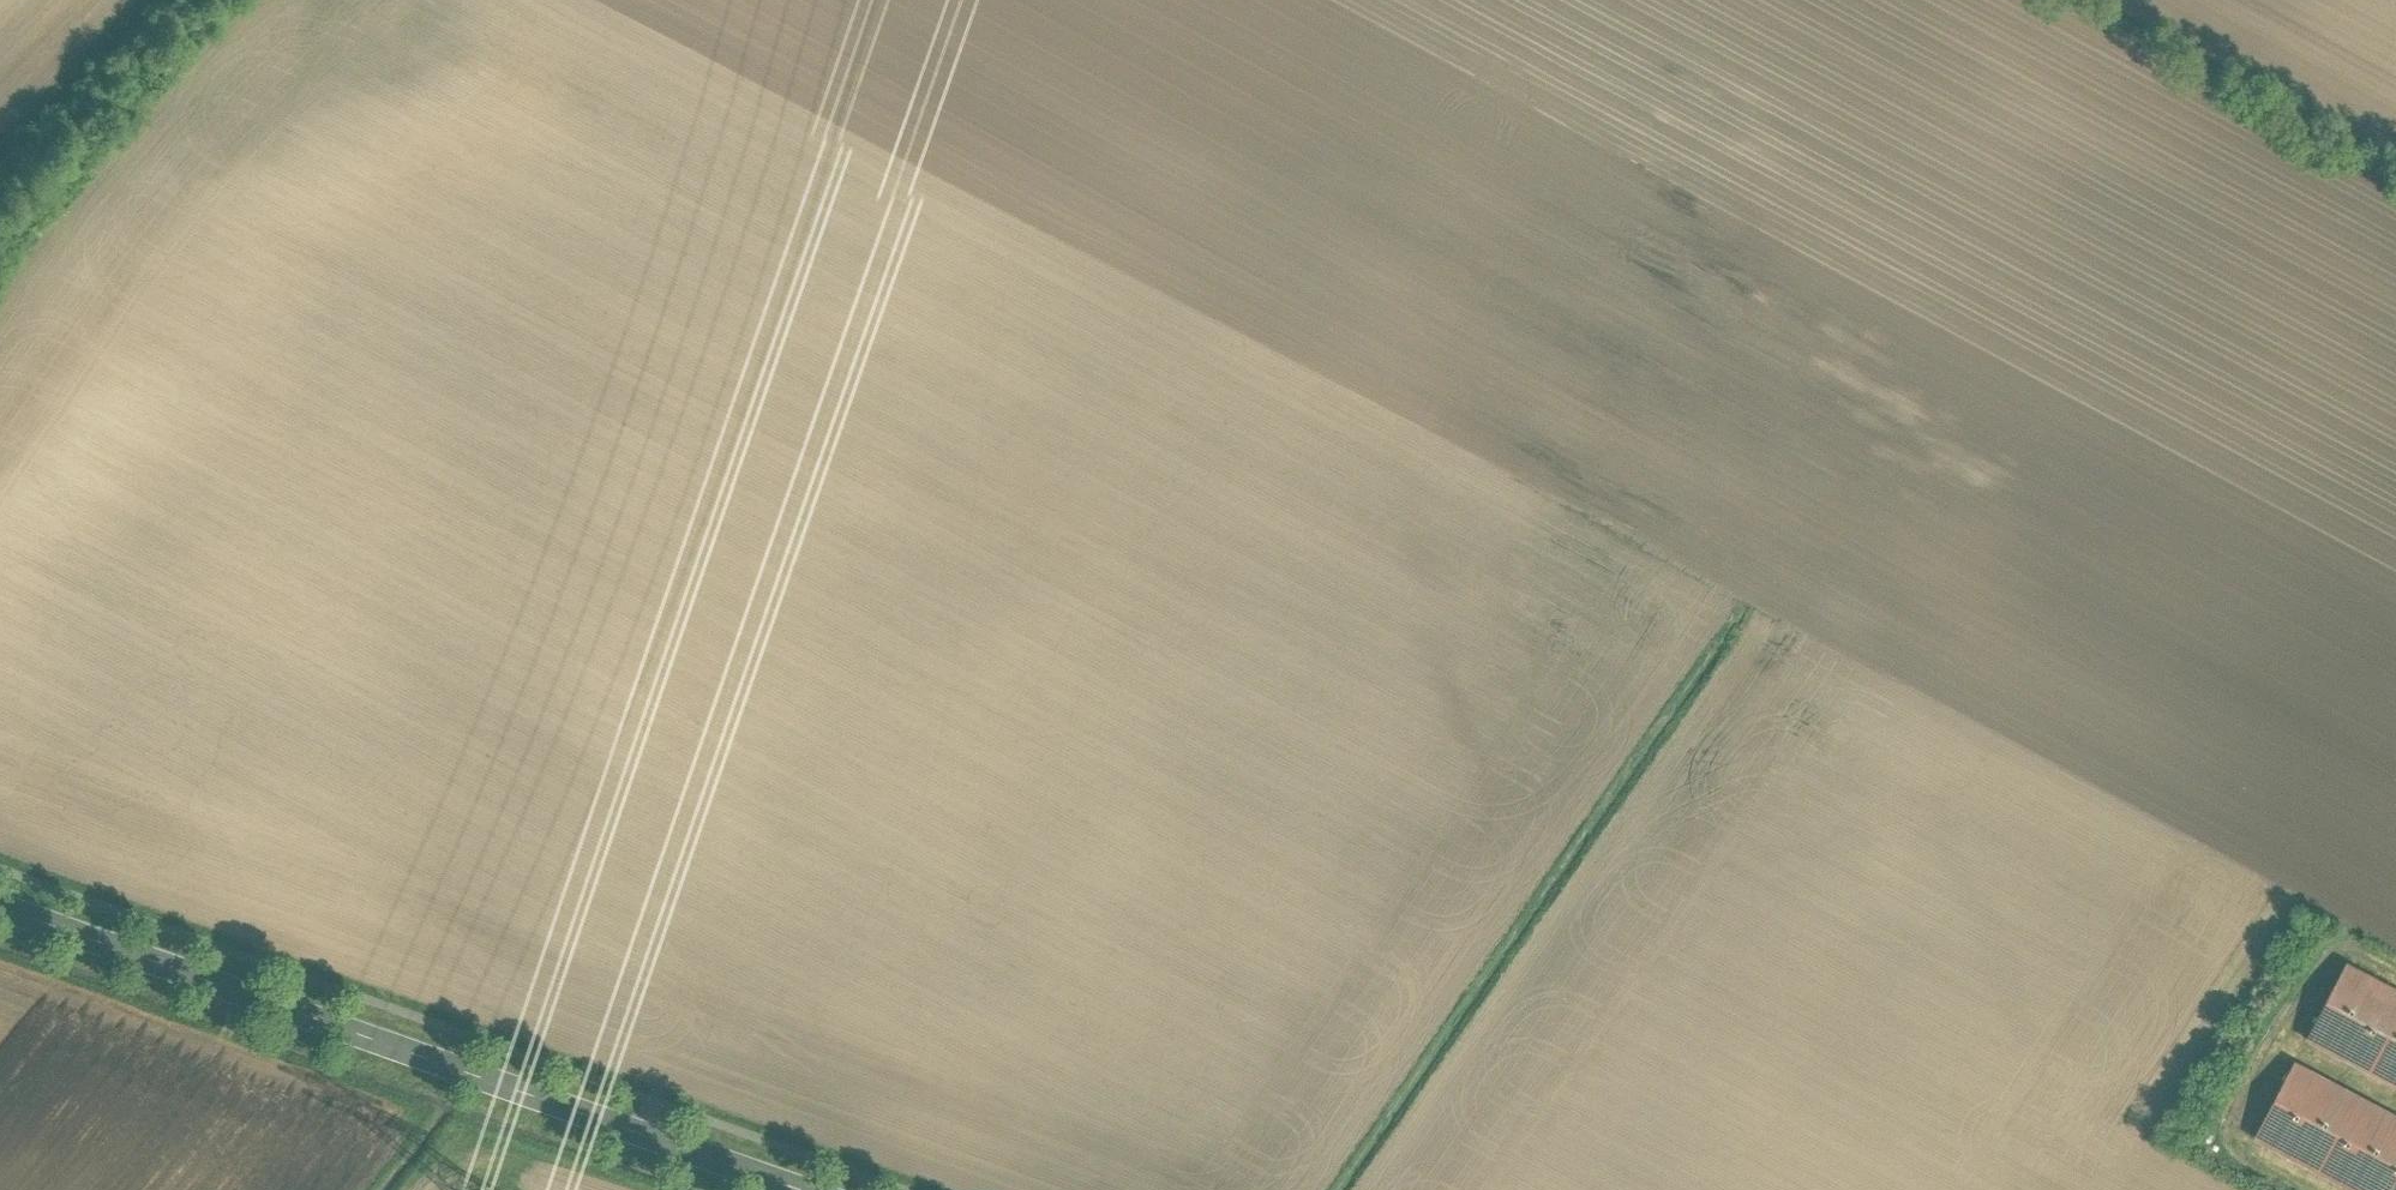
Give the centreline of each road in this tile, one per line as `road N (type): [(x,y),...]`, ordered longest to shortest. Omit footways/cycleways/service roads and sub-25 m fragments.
road 1 (tertiary): [(0,902),(808,1189)]

